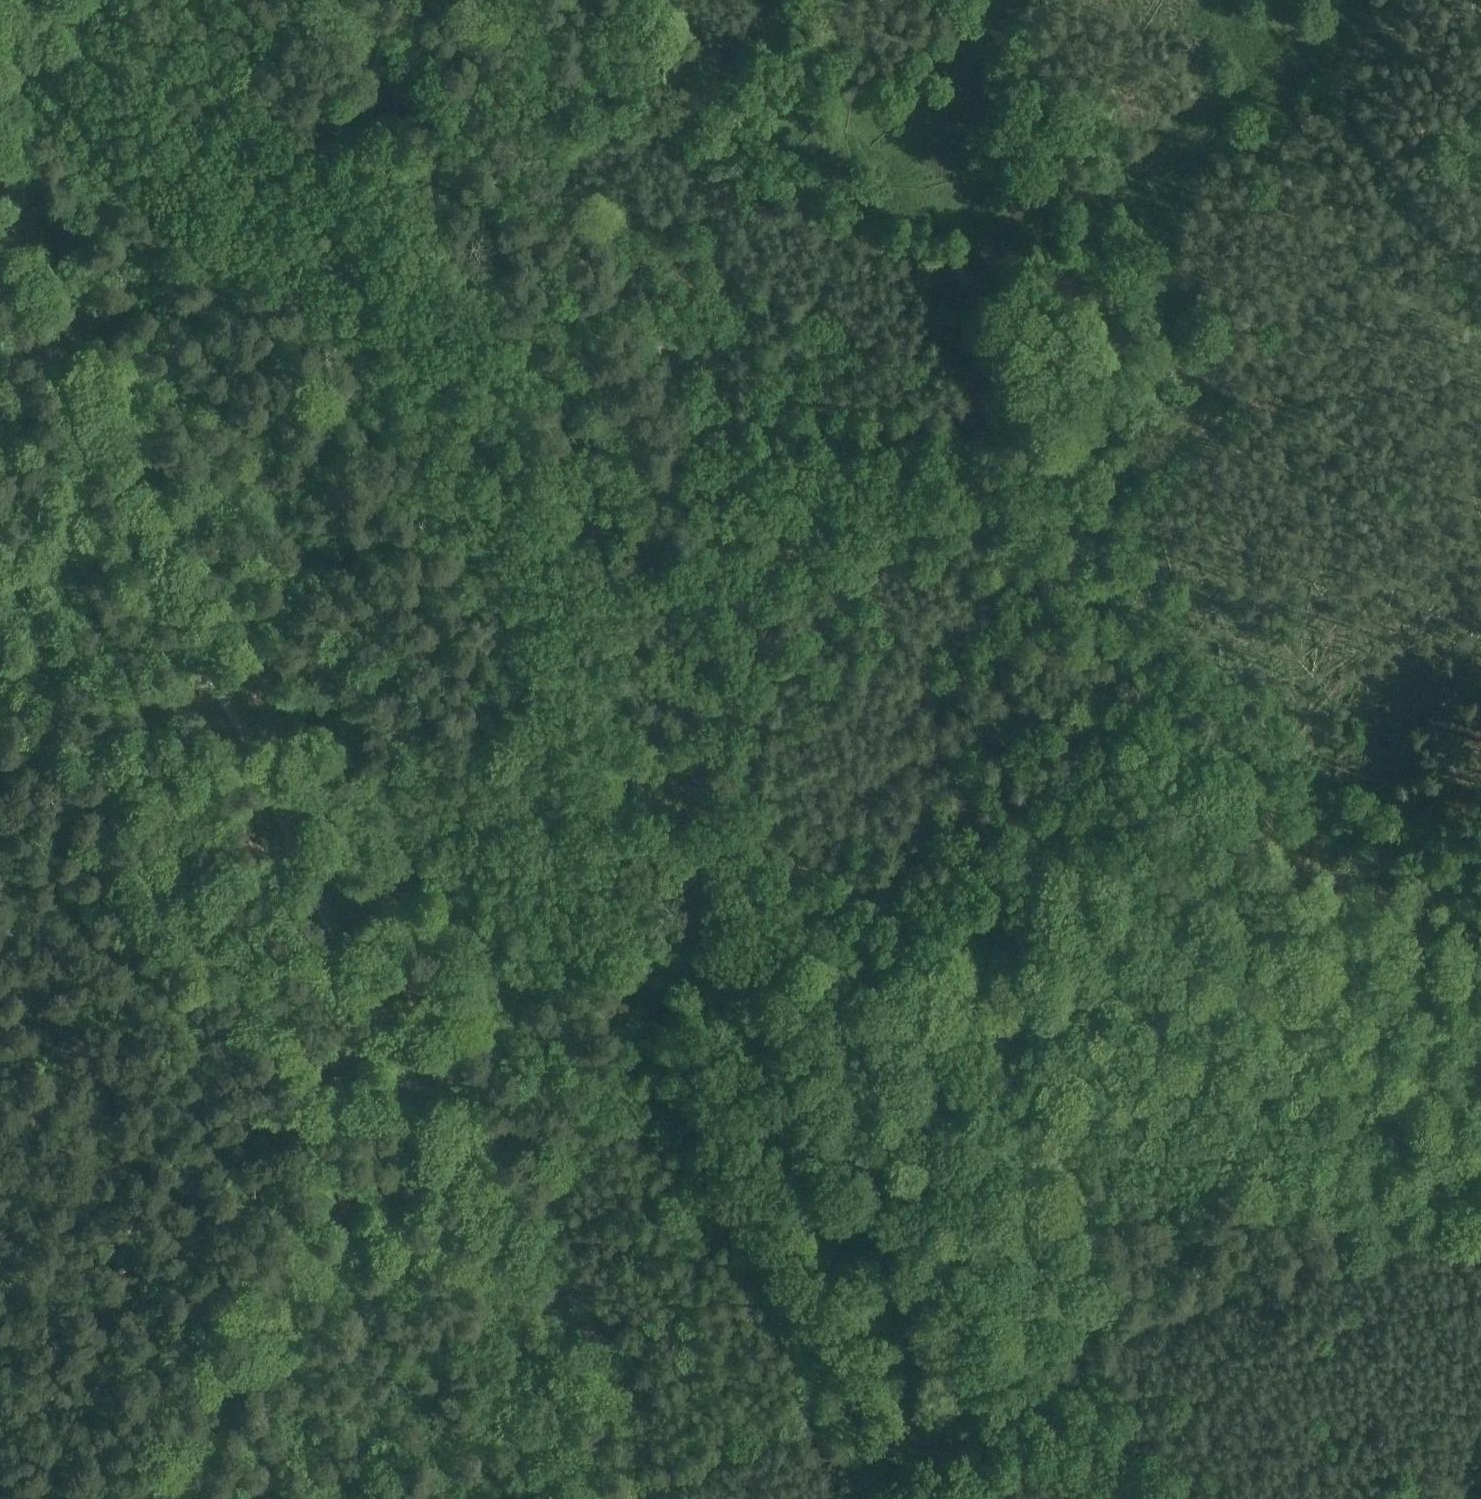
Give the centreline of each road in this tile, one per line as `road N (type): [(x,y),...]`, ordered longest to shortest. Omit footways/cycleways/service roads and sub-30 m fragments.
road 1 (track): [(0,228),(350,954)]
road 2 (track): [(350,954),(496,1250)]
road 3 (track): [(496,1250),(617,1498)]

